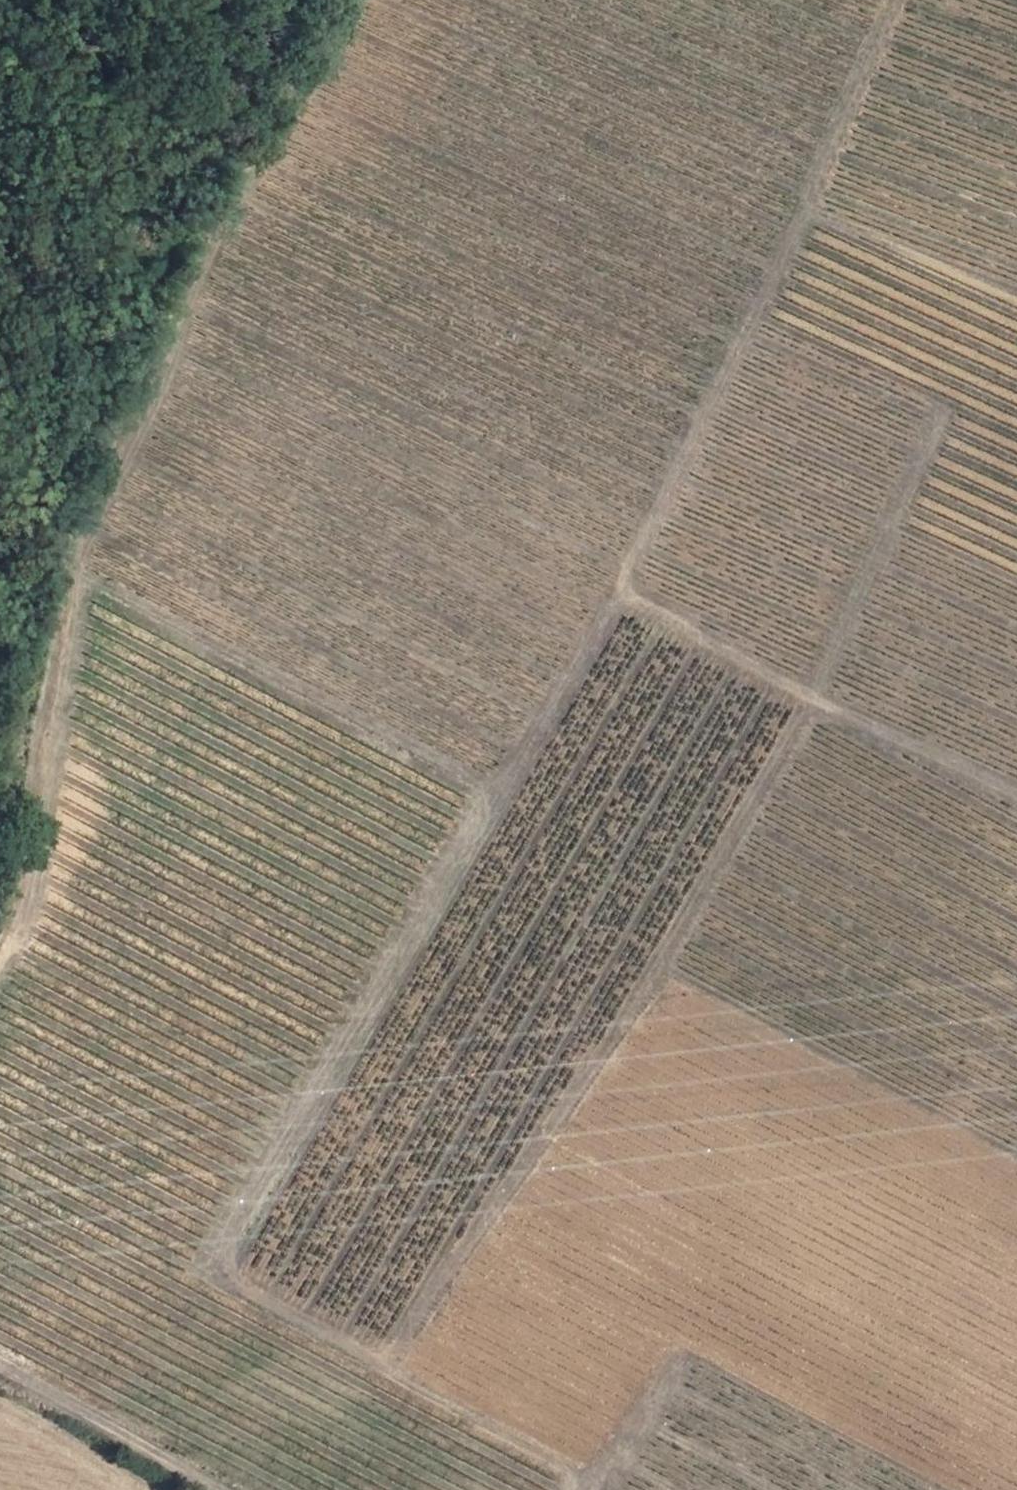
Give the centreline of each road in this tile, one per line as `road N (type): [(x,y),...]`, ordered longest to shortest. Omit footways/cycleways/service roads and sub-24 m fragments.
road 1 (track): [(228,1489),(0,1364)]

